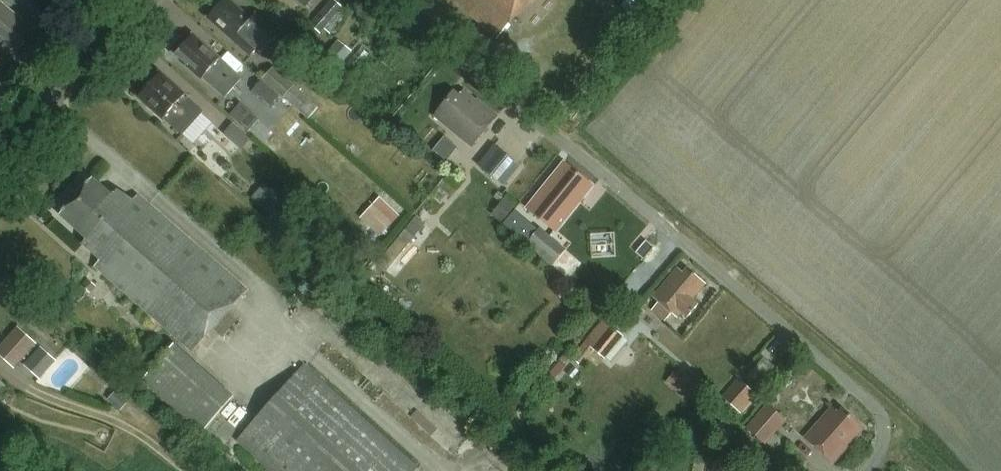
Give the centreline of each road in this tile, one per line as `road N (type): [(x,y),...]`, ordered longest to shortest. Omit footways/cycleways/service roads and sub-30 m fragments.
road 1 (unclassified): [(882,470),(901,447),(892,416),(392,0)]
road 2 (unclassified): [(187,470),(145,434),(20,386),(0,368)]
road 3 (secondary): [(0,147),(143,0)]

